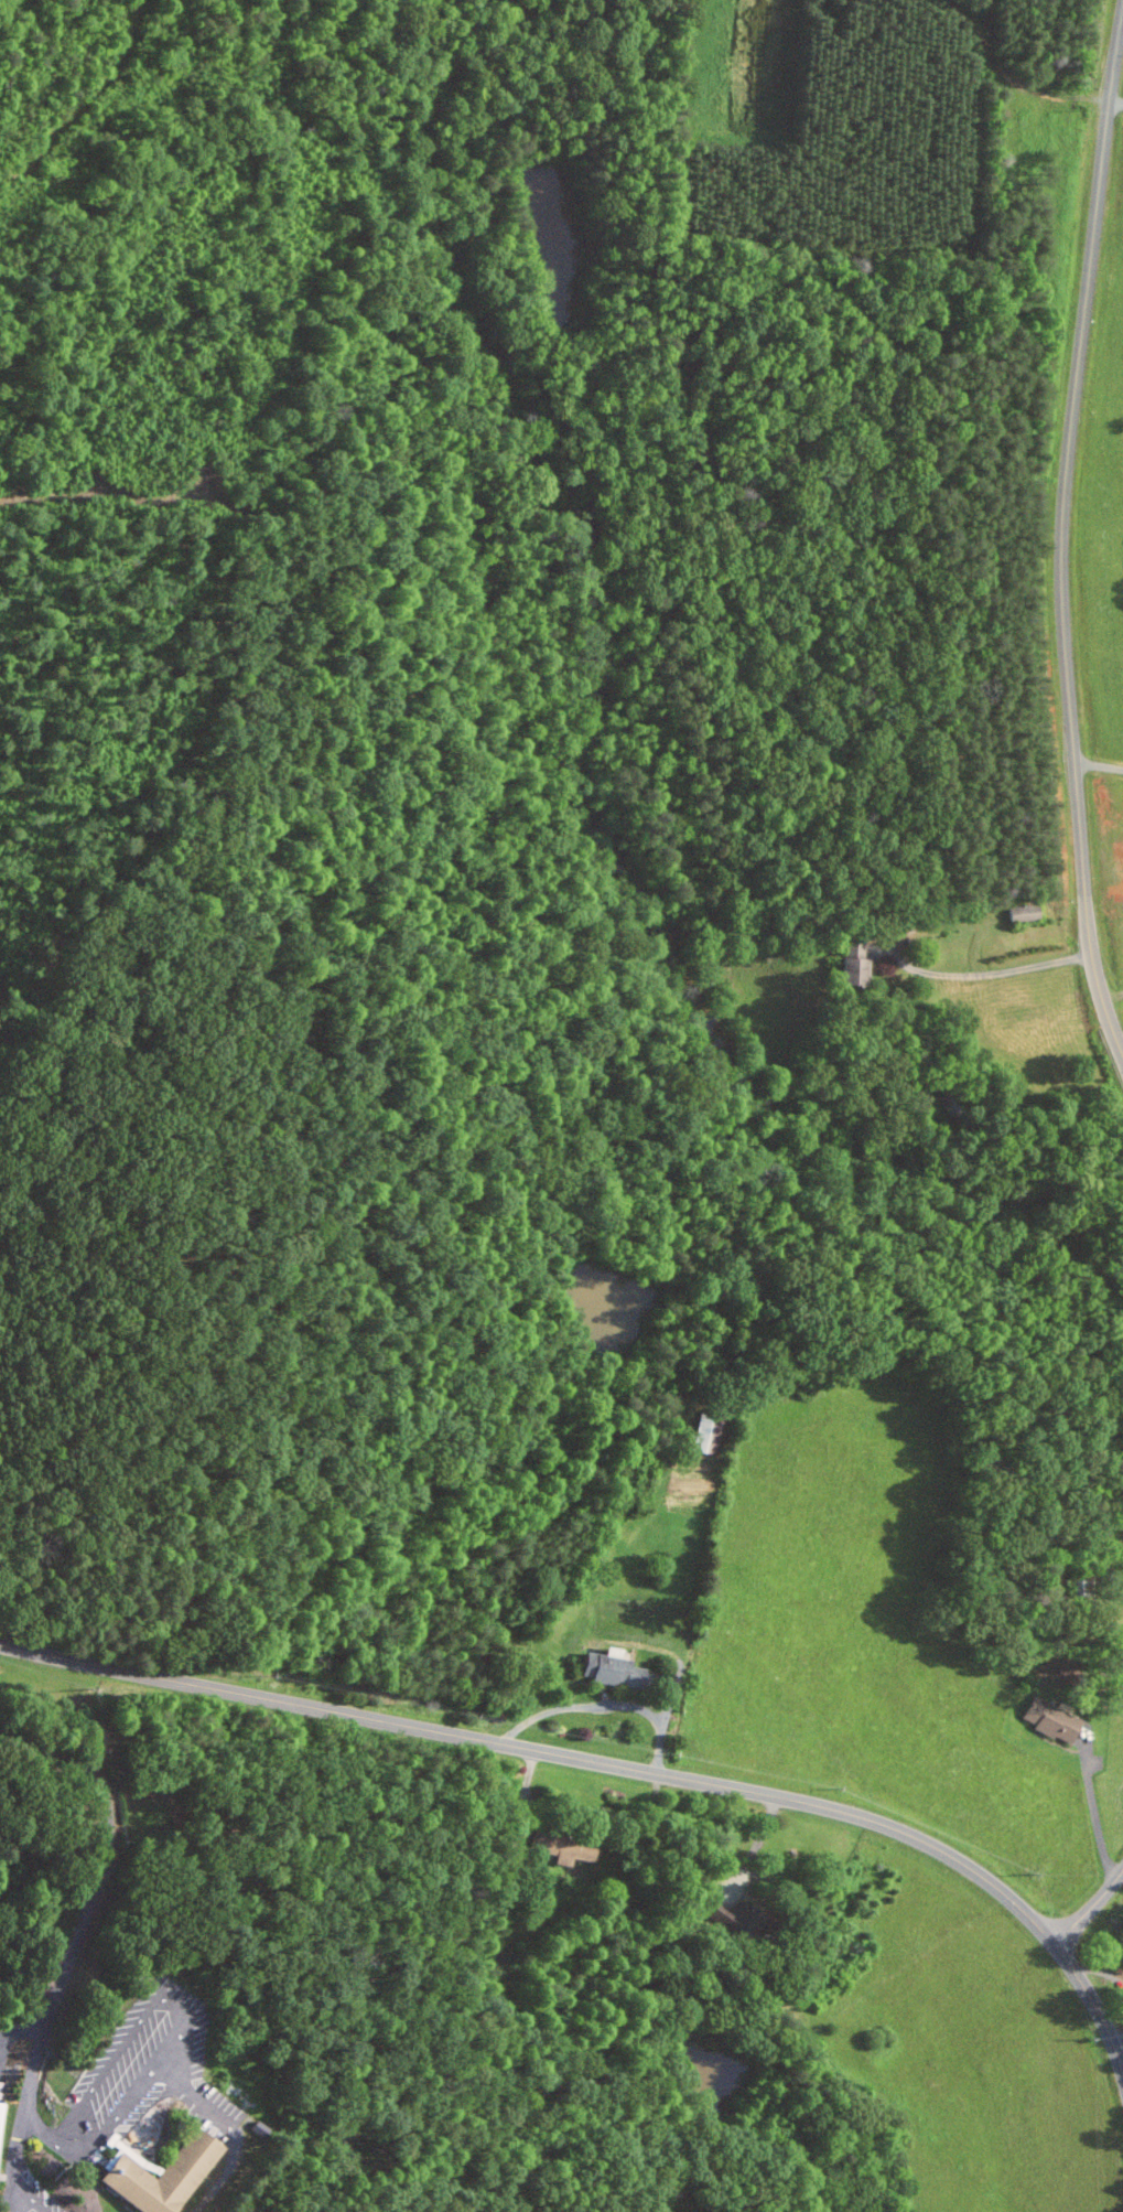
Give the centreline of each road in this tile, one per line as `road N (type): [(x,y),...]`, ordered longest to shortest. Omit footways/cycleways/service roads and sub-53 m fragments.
road 1 (tertiary): [(1122,2072),(1083,1985),(1036,1924),(954,1858),(878,1823),(0,1645)]
road 2 (tertiary): [(1122,1058),(1092,956),(1062,599),(1066,474),(1122,10)]

